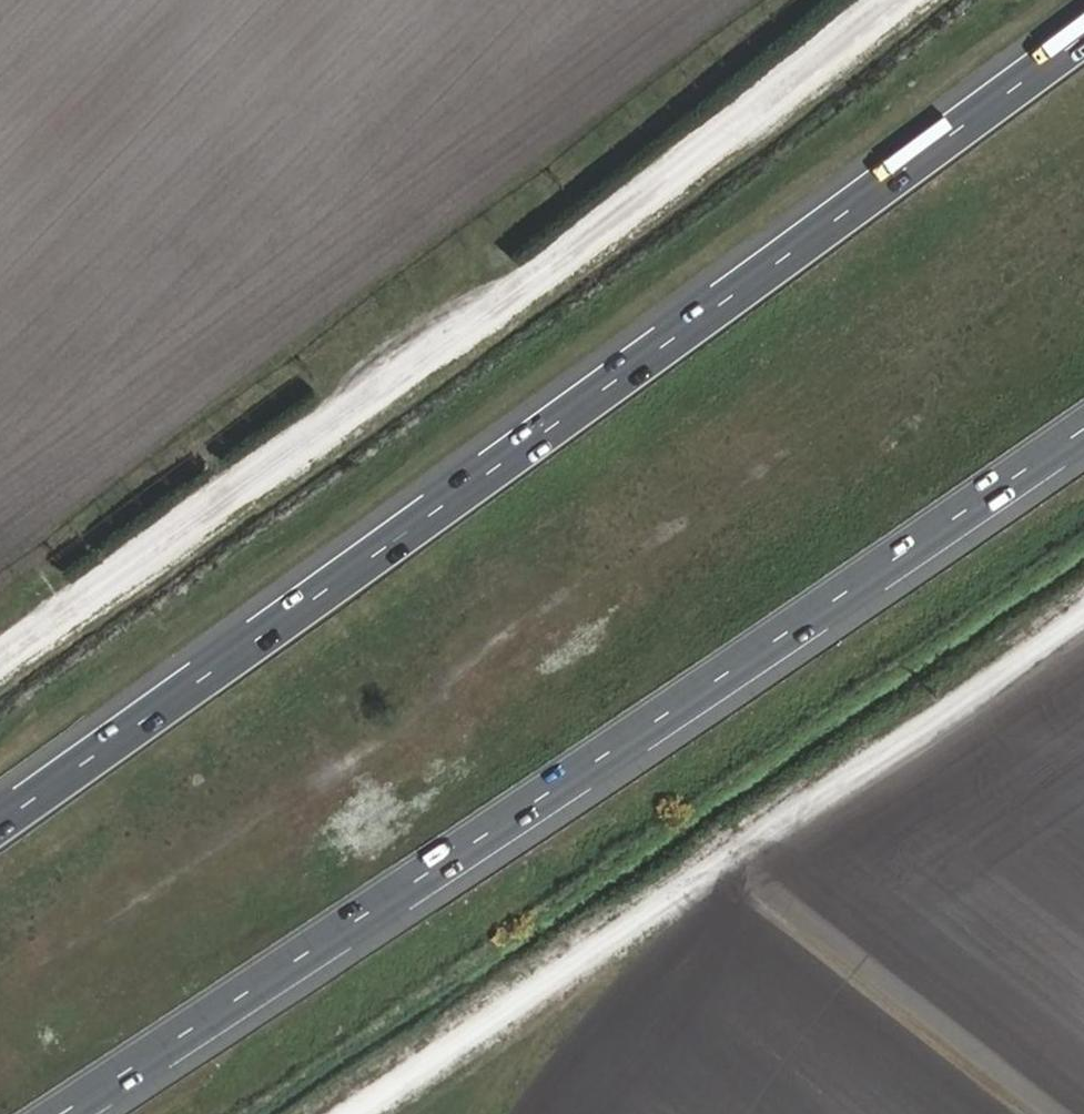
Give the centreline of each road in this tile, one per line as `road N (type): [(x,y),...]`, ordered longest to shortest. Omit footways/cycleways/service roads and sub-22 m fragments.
road 1 (motorway): [(1083,33),(817,234),(0,821)]
road 2 (motorway): [(70,1113),(795,632),(1083,430)]
road 3 (track): [(898,0),(0,670)]
road 4 (track): [(336,1113),(1083,611)]

